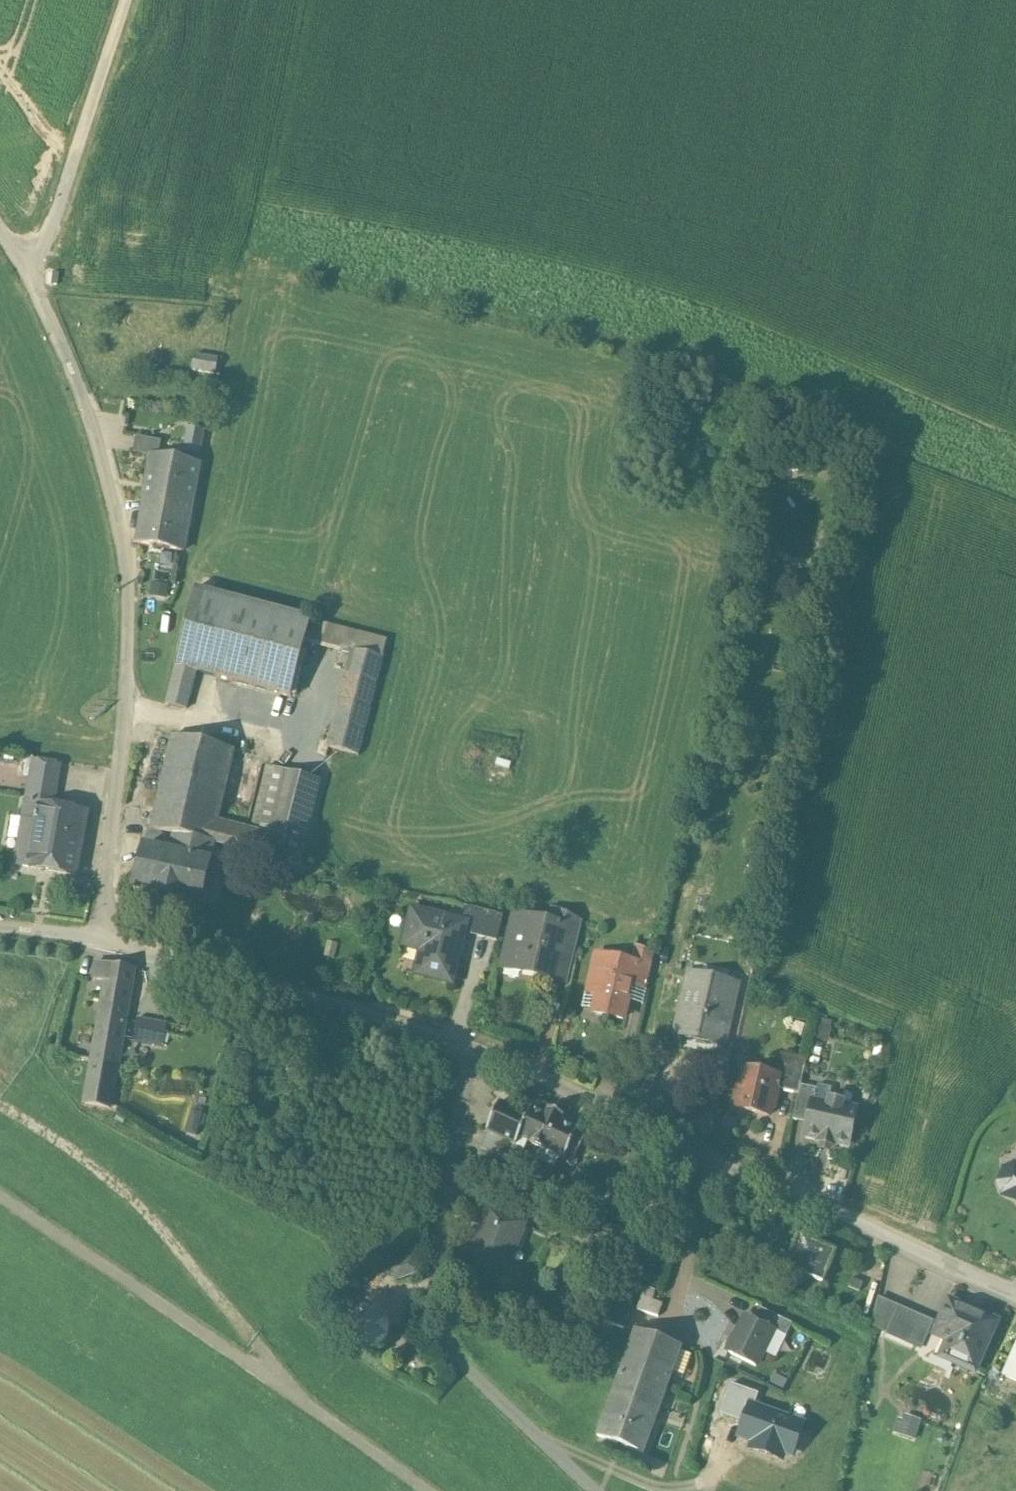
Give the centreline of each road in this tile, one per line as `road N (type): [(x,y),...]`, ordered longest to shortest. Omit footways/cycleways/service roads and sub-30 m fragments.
road 1 (unclassified): [(32,277),(93,422),(131,571),(104,940)]
road 2 (residential): [(471,1049),(1015,1295)]
road 3 (unclassified): [(471,1049),(443,1234),(441,1287),(452,1345),(593,1490)]
road 4 (track): [(0,1103),(124,1189),(309,1409)]
road 5 (residential): [(104,940),(471,1049)]
road 6 (residential): [(32,277),(123,0)]

